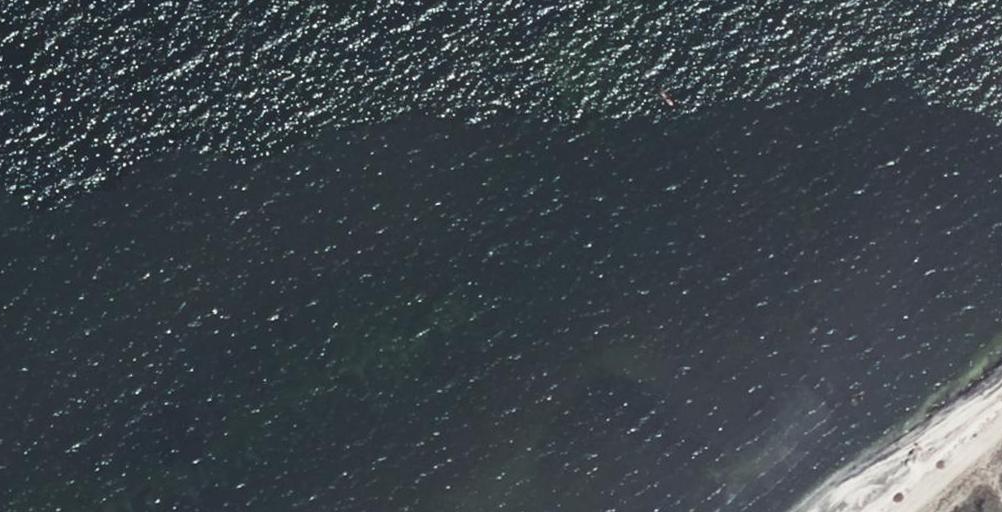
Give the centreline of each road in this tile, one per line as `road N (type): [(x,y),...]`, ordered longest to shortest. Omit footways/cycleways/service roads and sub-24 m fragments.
road 1 (track): [(911,511),(1001,433)]

